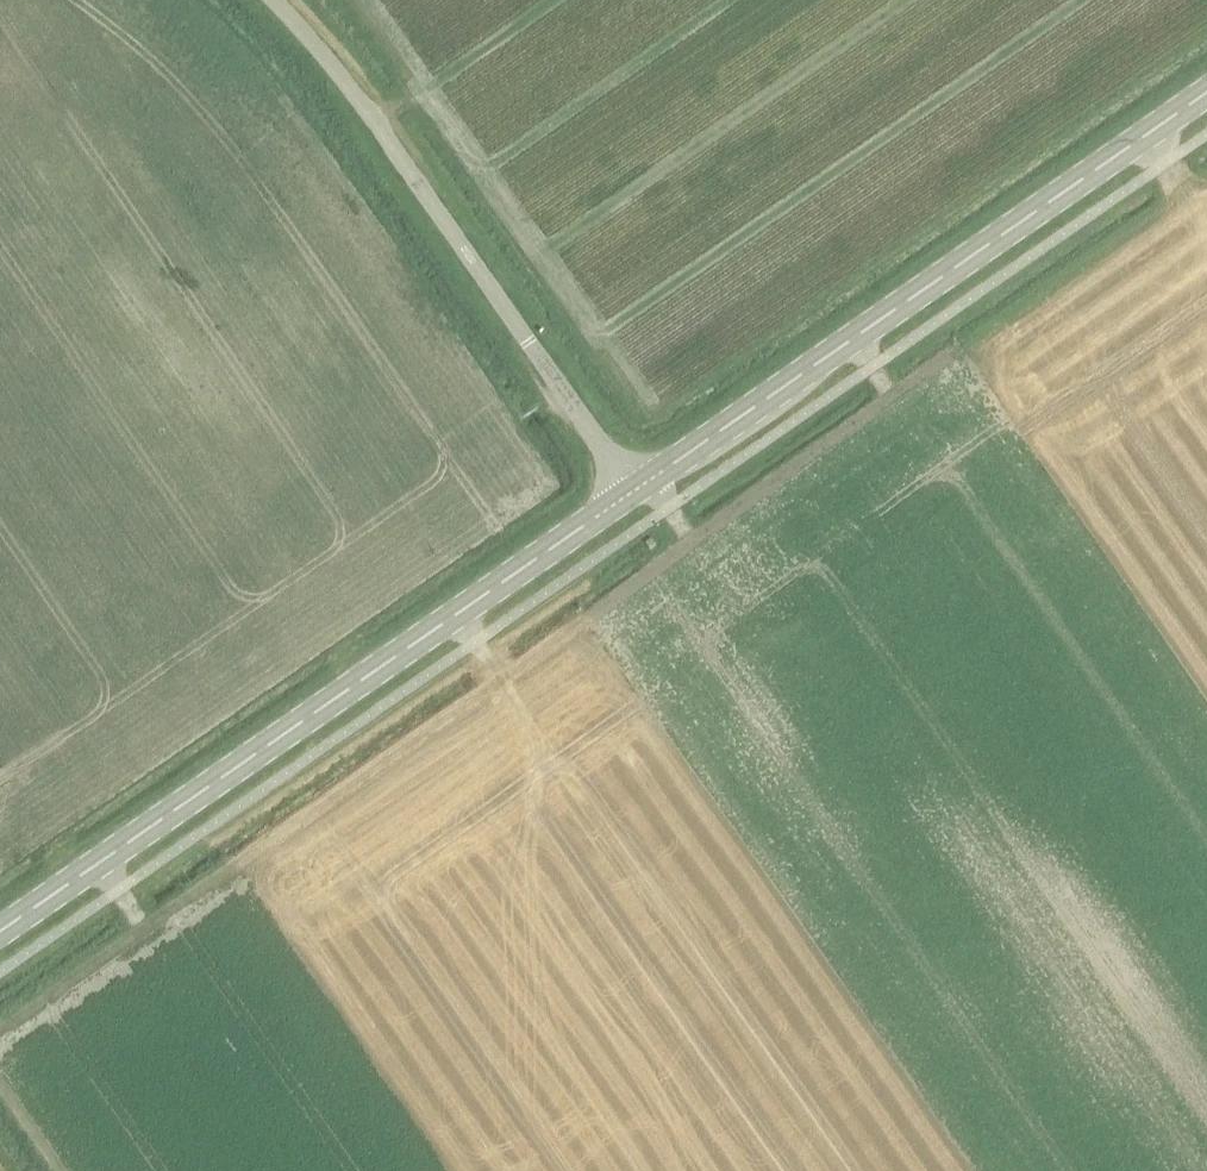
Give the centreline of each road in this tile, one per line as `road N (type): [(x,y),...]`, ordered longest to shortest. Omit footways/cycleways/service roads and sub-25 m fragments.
road 1 (tertiary): [(0,932),(634,491)]
road 2 (tertiary): [(634,491),(1206,94)]
road 3 (unclassified): [(634,491),(425,193),(314,44),(270,0)]

